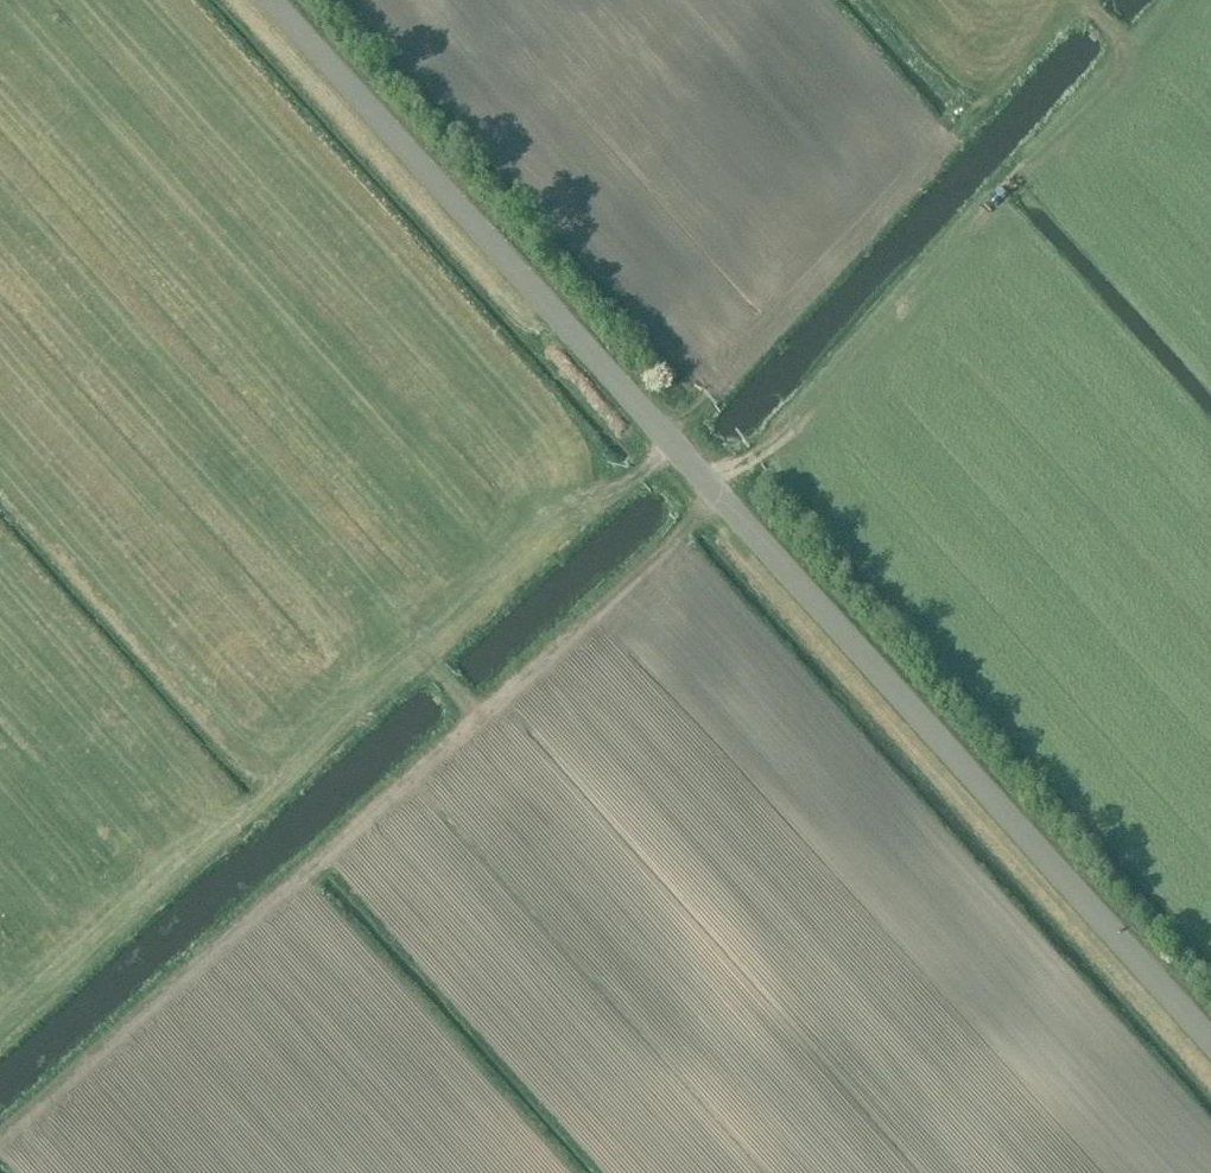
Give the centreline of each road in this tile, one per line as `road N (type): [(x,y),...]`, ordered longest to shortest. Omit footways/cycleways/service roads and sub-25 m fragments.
road 1 (unclassified): [(1210,1040),(268,0)]

